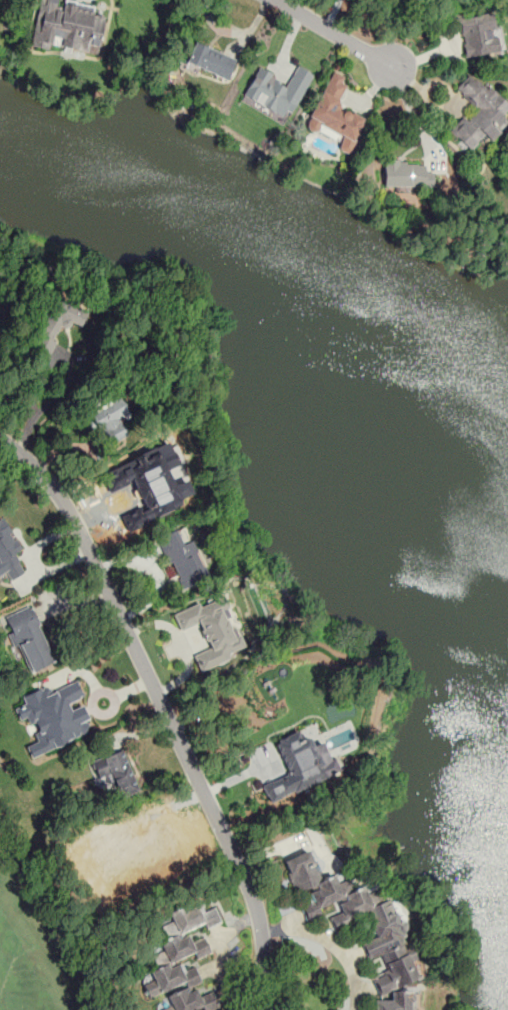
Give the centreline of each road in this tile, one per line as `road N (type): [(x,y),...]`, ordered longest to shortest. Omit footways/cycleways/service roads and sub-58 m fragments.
road 1 (residential): [(257,1009),(260,925),(229,843),(69,512),(0,437)]
road 2 (residential): [(274,0),(401,73)]

